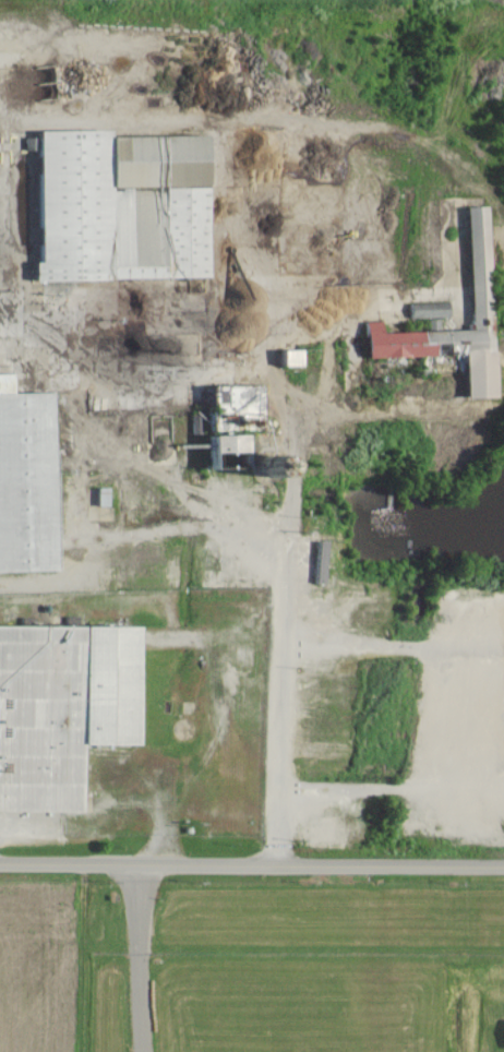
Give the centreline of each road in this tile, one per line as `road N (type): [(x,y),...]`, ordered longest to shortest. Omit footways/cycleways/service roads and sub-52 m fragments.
road 1 (residential): [(0,864),(503,867)]

